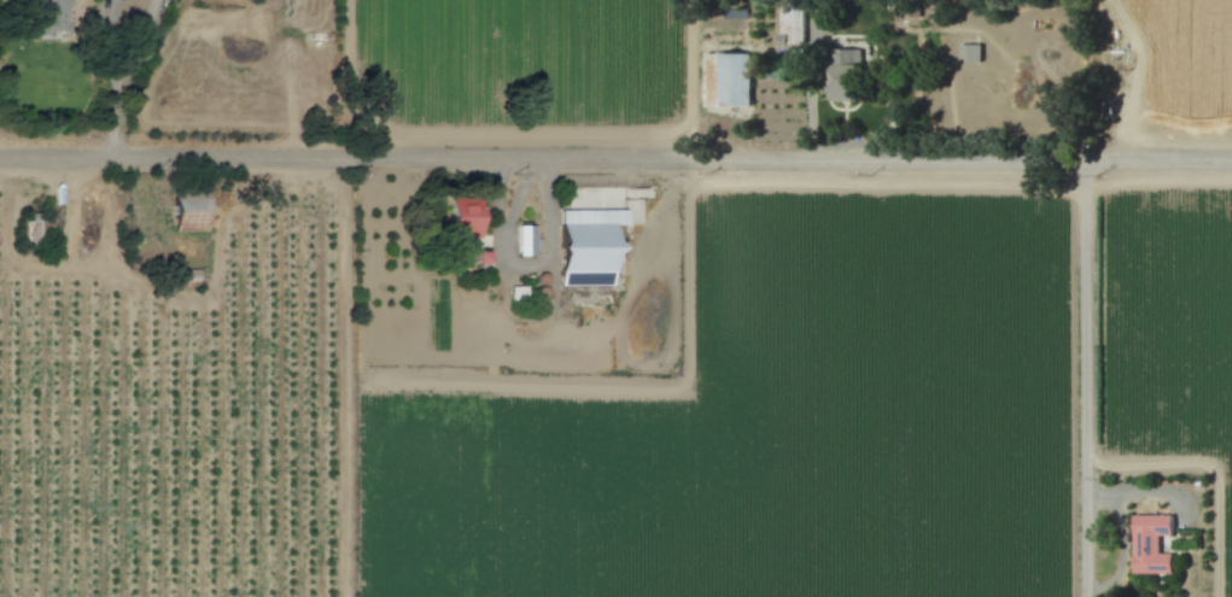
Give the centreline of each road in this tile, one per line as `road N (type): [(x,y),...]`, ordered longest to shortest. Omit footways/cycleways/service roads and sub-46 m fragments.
road 1 (residential): [(0,157),(1231,169)]
road 2 (residential): [(1082,170),(1086,596)]

